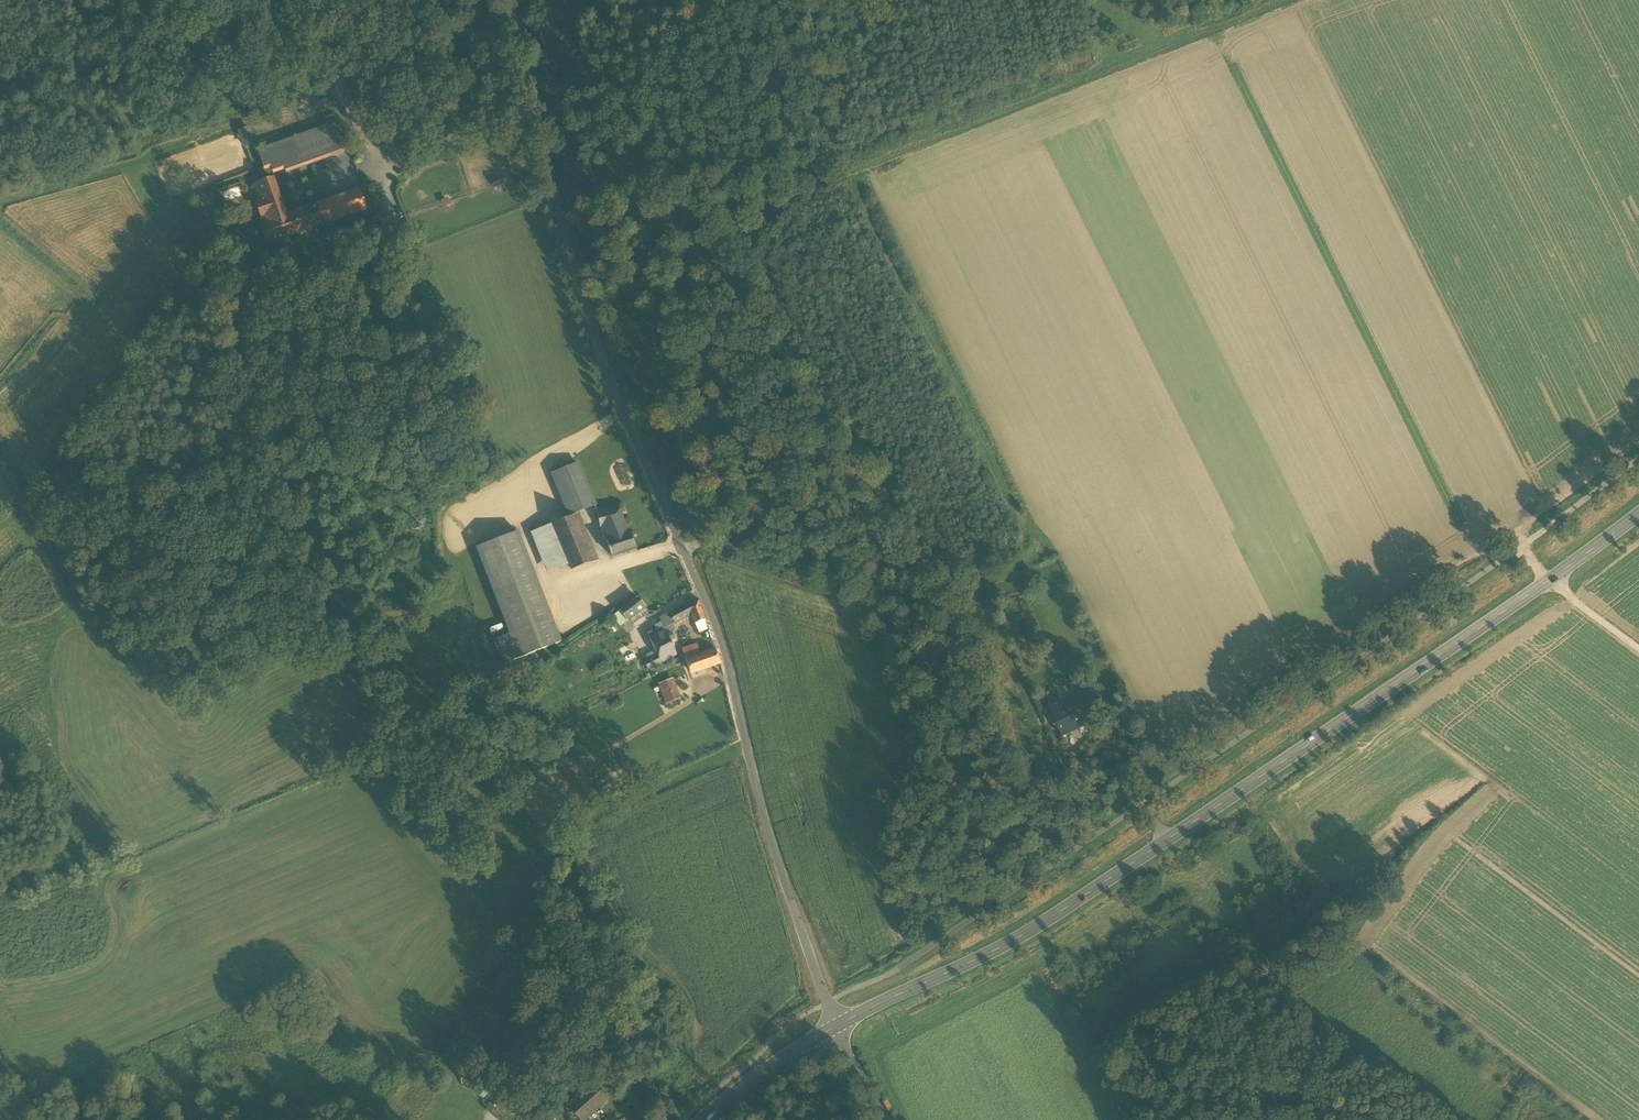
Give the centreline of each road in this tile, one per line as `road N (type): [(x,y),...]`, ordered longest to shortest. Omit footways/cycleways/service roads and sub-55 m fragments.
road 1 (tertiary): [(508,0),(578,282),(609,378),(725,648),(774,846),(835,1027)]
road 2 (track): [(688,563),(710,532),(676,415),(680,367),(690,319),(743,232),(806,189),(1307,0)]
road 3 (secondary): [(835,1027),(1015,940),(1087,895),(1638,512)]
road 4 (track): [(1443,1119),(1267,988)]
road 5 (track): [(1500,511),(1549,581),(1638,649)]
road 6 (secondary): [(702,1119),(835,1027)]

